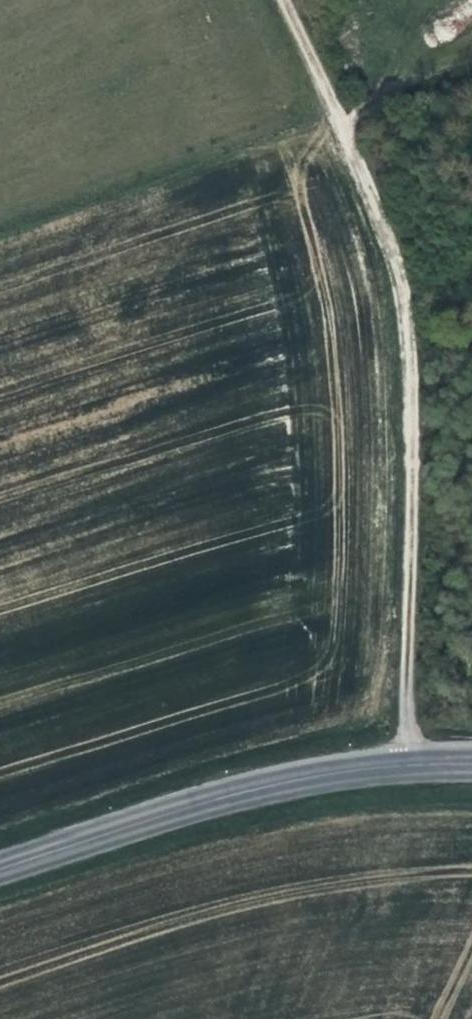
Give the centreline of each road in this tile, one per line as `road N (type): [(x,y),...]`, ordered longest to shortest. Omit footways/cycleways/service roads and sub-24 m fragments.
road 1 (track): [(407,767),(420,427),(398,265),(290,0)]
road 2 (primary): [(0,869),(323,772),(471,764)]
road 3 (track): [(343,127),(471,0)]

